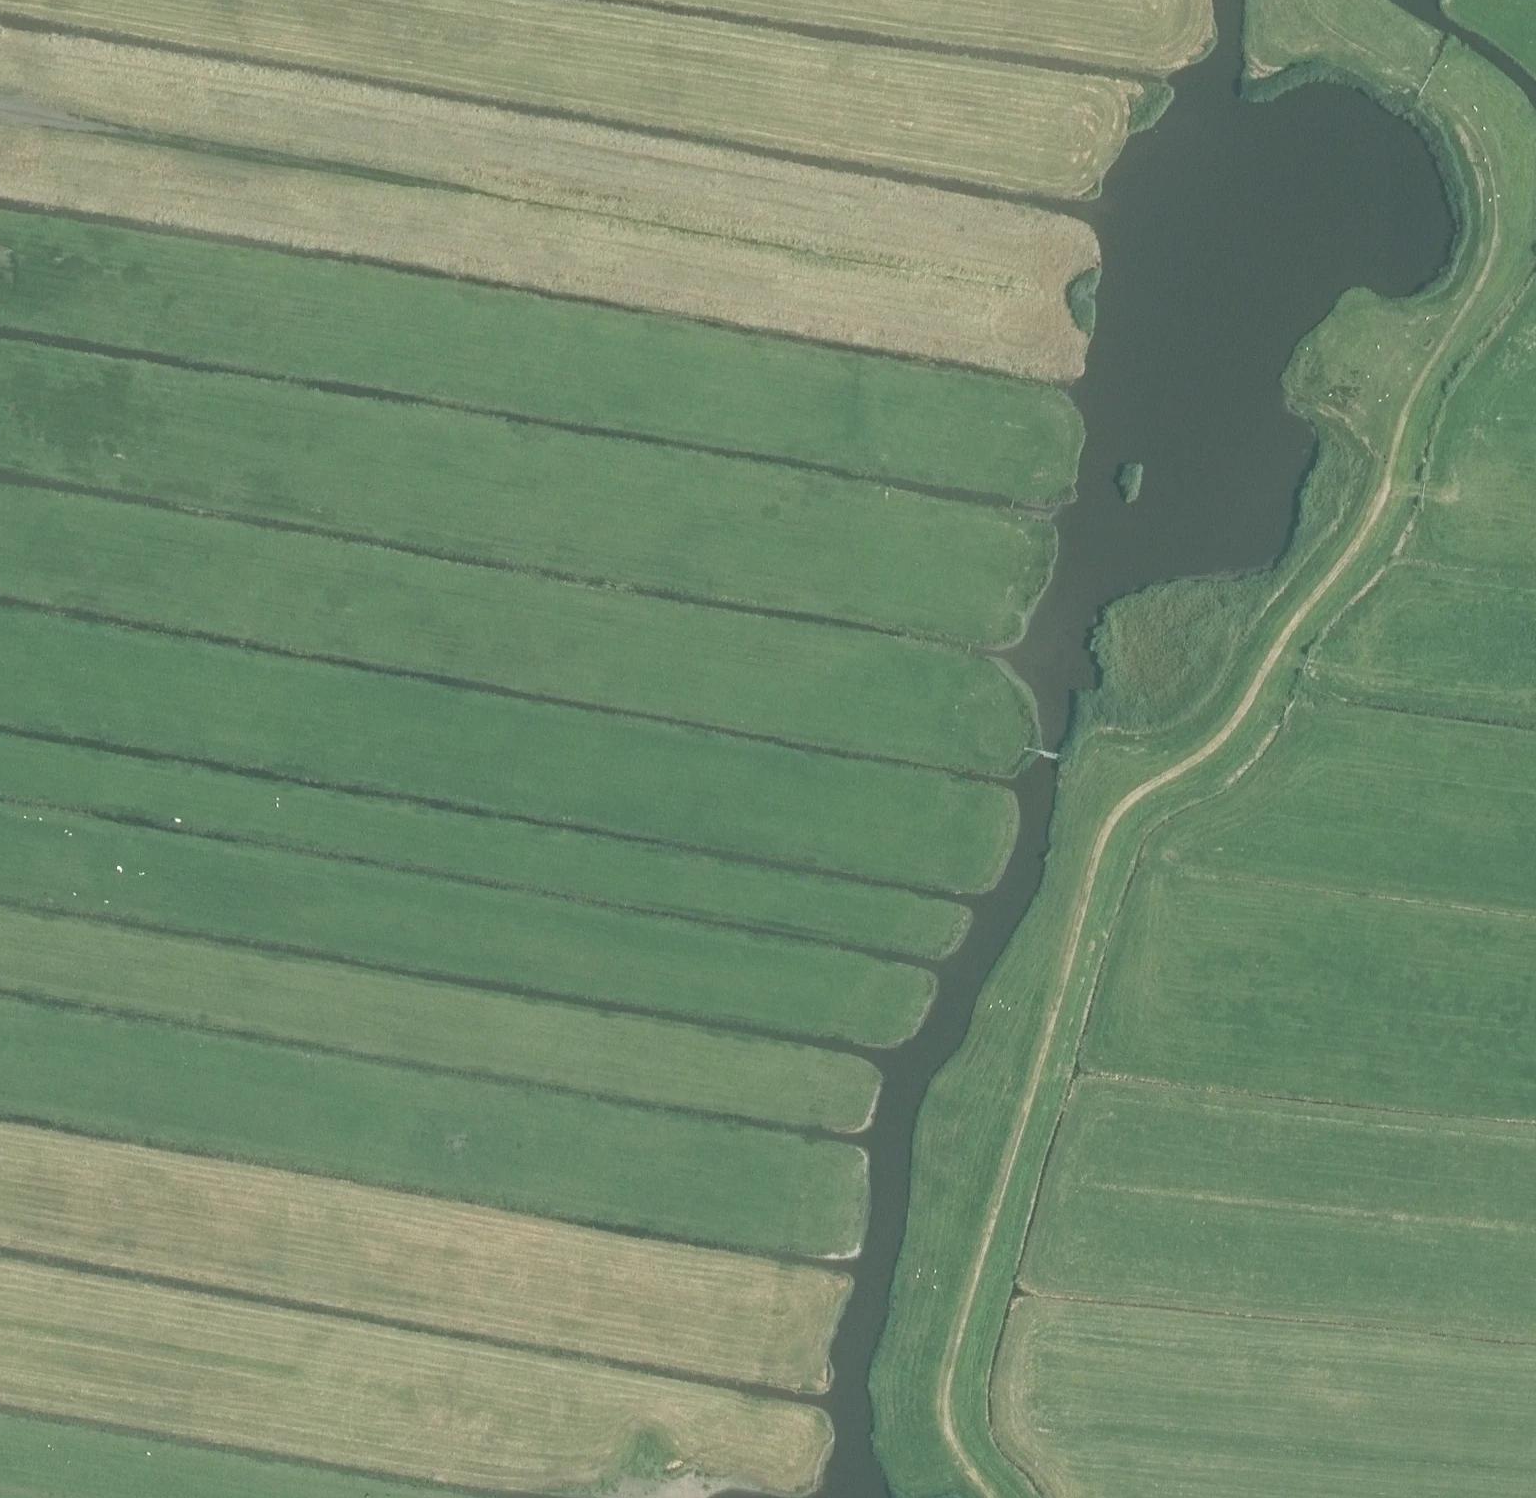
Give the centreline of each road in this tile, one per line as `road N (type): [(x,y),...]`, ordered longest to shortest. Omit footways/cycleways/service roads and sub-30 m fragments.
road 1 (track): [(1004,1497),(955,1434),(952,1356),(1107,823),(1219,751),(1376,499),(1423,371),(1493,254),(1499,170),(1471,122),(1309,0)]
road 2 (track): [(1432,757),(1250,702)]

